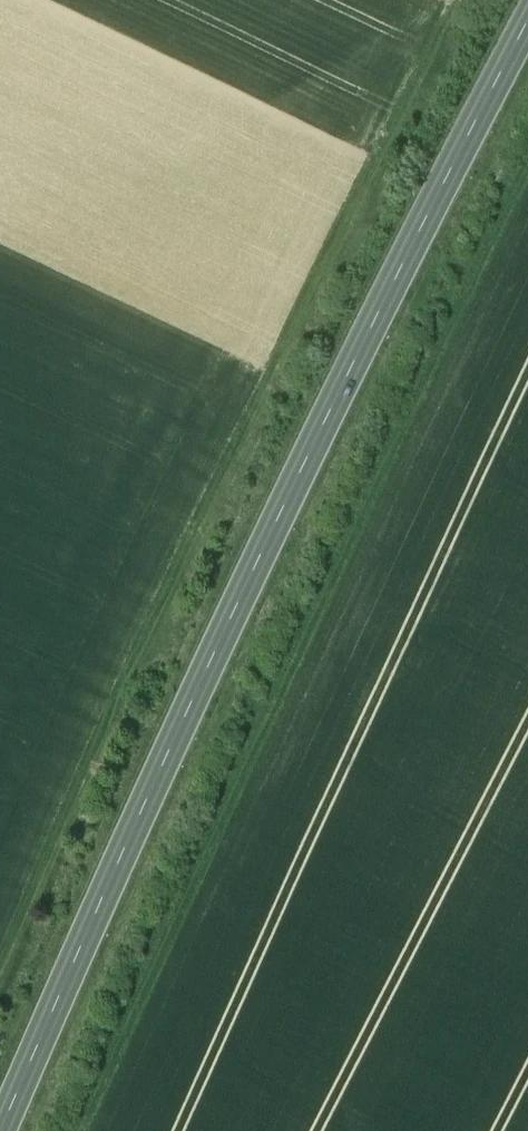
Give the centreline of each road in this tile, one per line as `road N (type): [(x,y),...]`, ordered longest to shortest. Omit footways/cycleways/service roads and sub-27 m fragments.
road 1 (primary): [(527,63),(241,646),(27,1130)]
road 2 (track): [(0,1007),(217,514),(481,0)]
road 3 (track): [(112,1130),(401,481),(527,220)]

